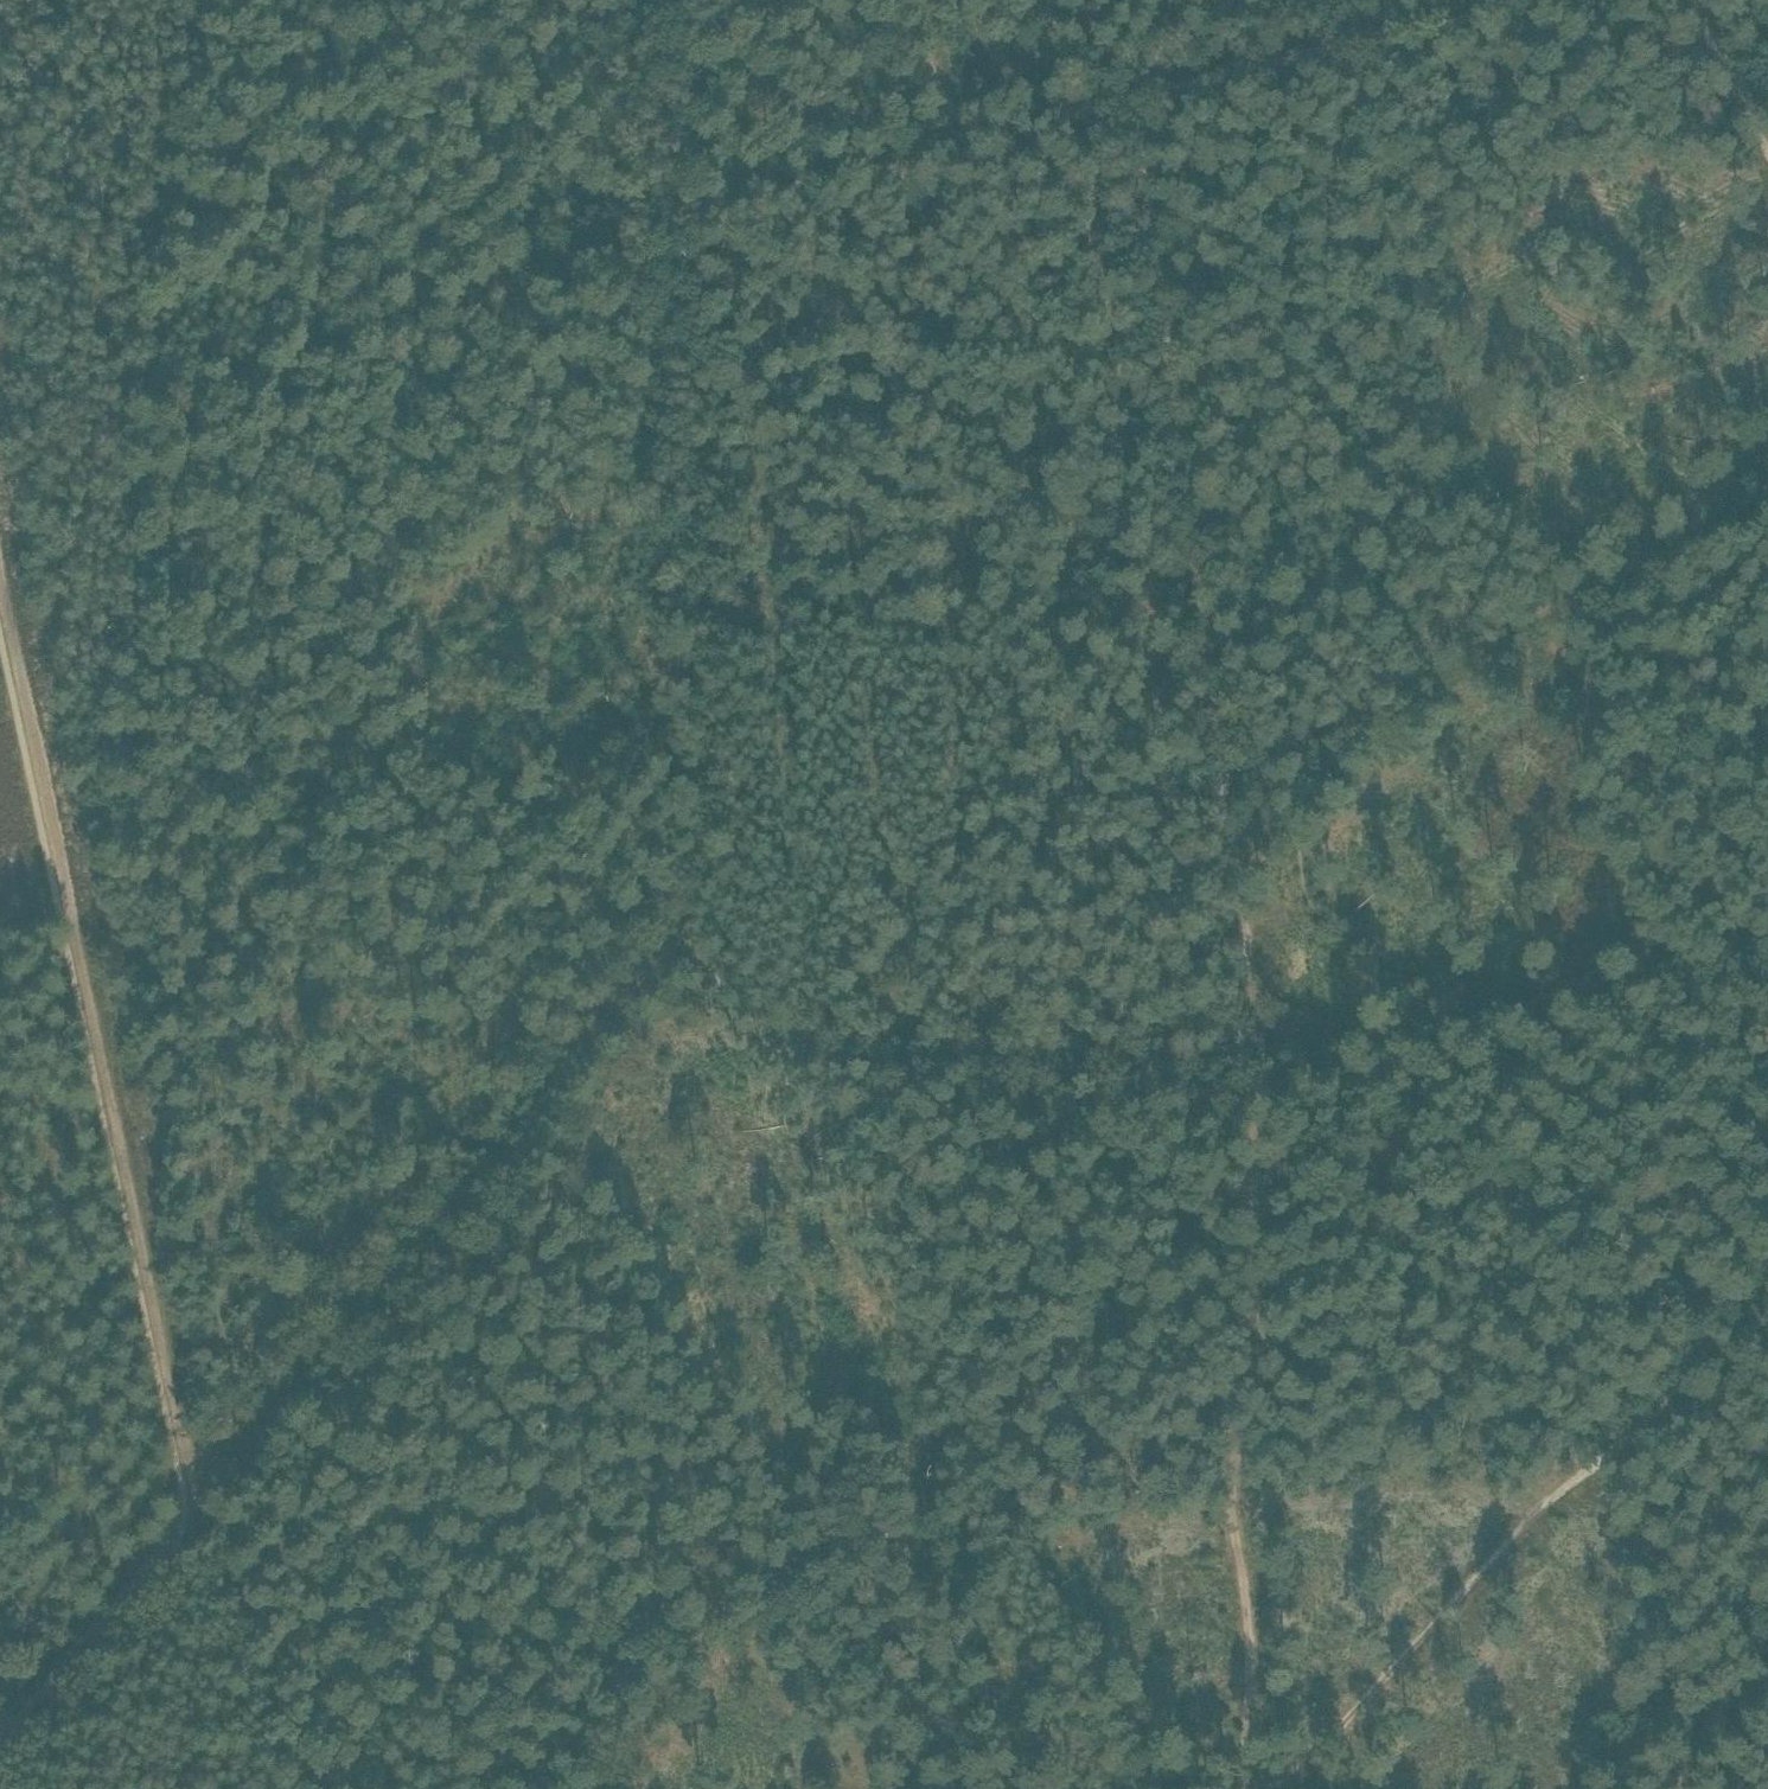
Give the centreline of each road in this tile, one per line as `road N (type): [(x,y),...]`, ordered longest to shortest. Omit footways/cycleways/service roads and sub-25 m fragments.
road 1 (track): [(12,1727),(185,1514),(710,905),(713,696)]
road 2 (track): [(603,1788),(907,1273),(1172,1788)]
road 3 (track): [(0,552),(207,1488)]
road 4 (track): [(1259,1042),(1254,1788)]
road 5 (track): [(1278,1788),(1767,1261)]
road 6 (track): [(1259,1042),(1184,441)]
road 7 (track): [(1184,441),(1299,257),(1390,34)]
road 8 (track): [(1184,441),(1130,100)]
road 9 (track): [(1767,951),(1435,1025)]
road 10 (track): [(906,0),(967,143),(1130,100)]
road 11 (track): [(1130,100),(1390,34)]
road 12 (track): [(1435,1025),(1338,1044),(1259,1042)]
road 13 (track): [(1390,34),(1525,0)]

